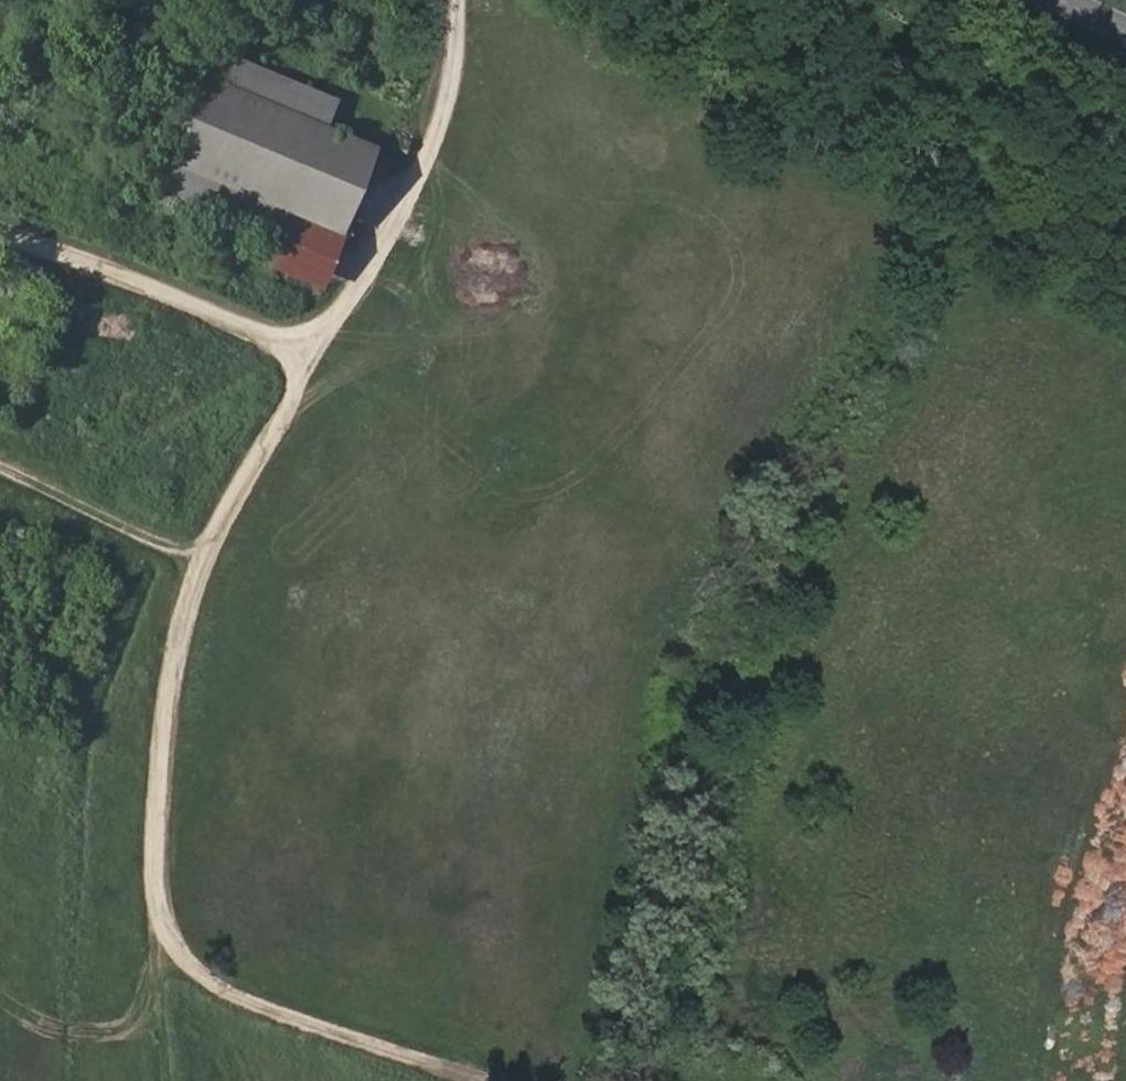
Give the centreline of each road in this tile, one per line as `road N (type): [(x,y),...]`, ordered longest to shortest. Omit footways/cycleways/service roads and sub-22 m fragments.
road 1 (track): [(177,1080),(157,832),(178,637),(201,569),(420,188),(457,102),(464,0)]

